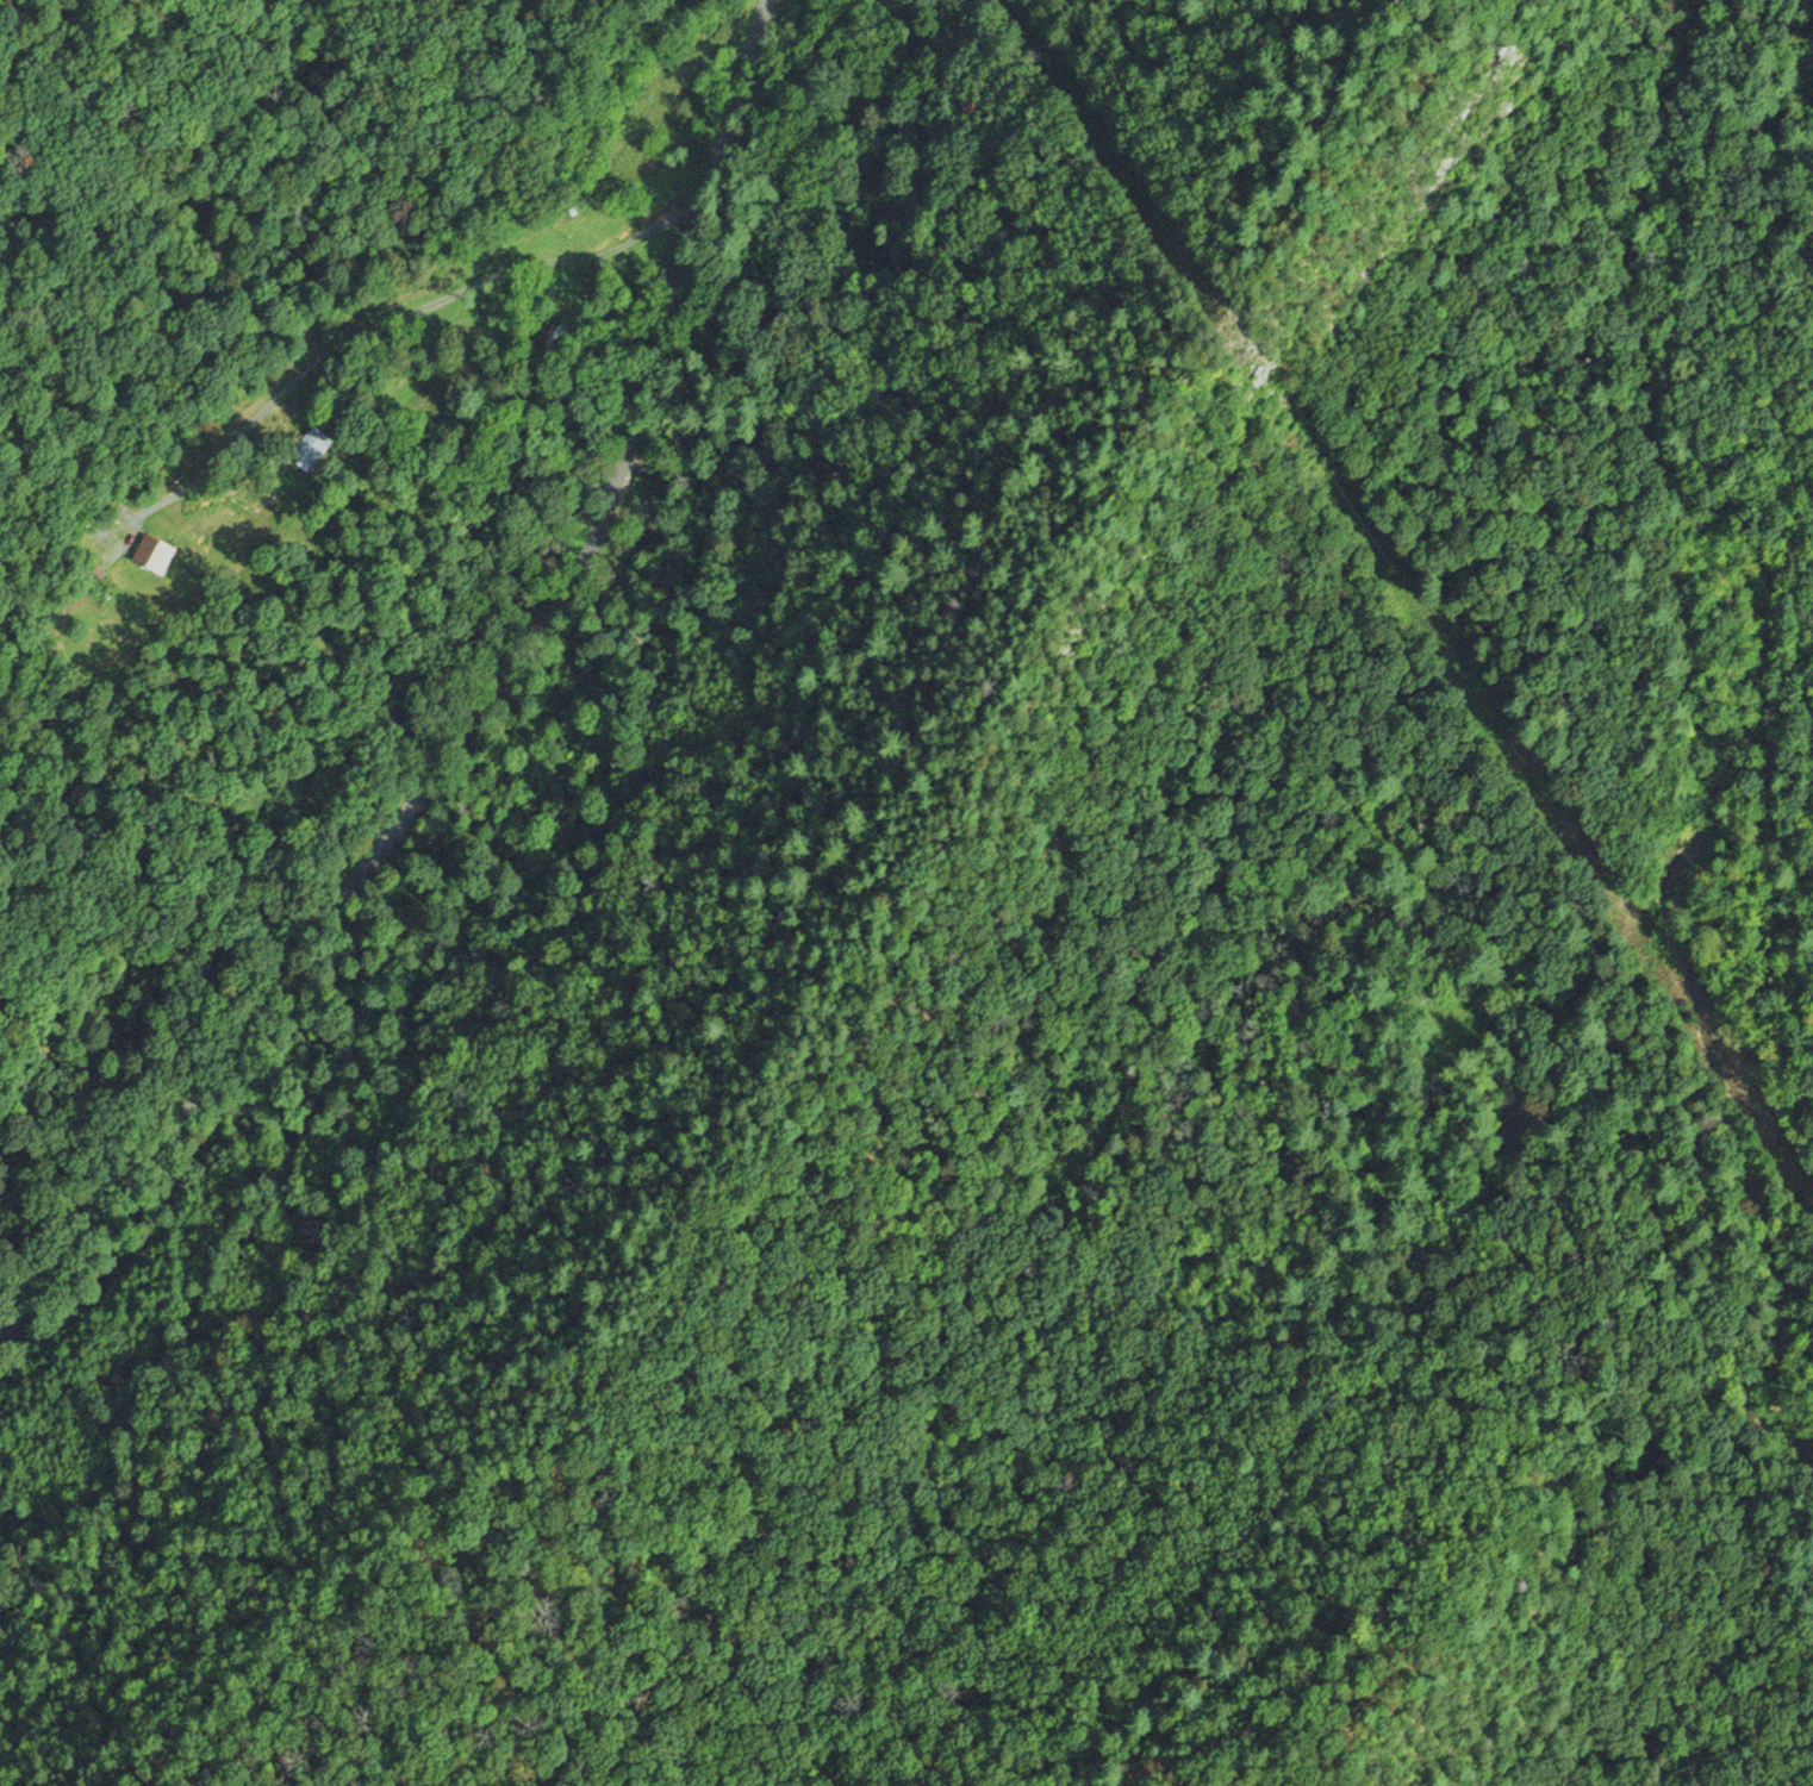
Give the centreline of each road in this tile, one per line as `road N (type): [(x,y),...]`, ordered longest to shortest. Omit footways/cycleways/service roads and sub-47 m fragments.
road 1 (residential): [(771,0),(669,332),(591,549),(557,608),(106,1228),(0,1336)]

